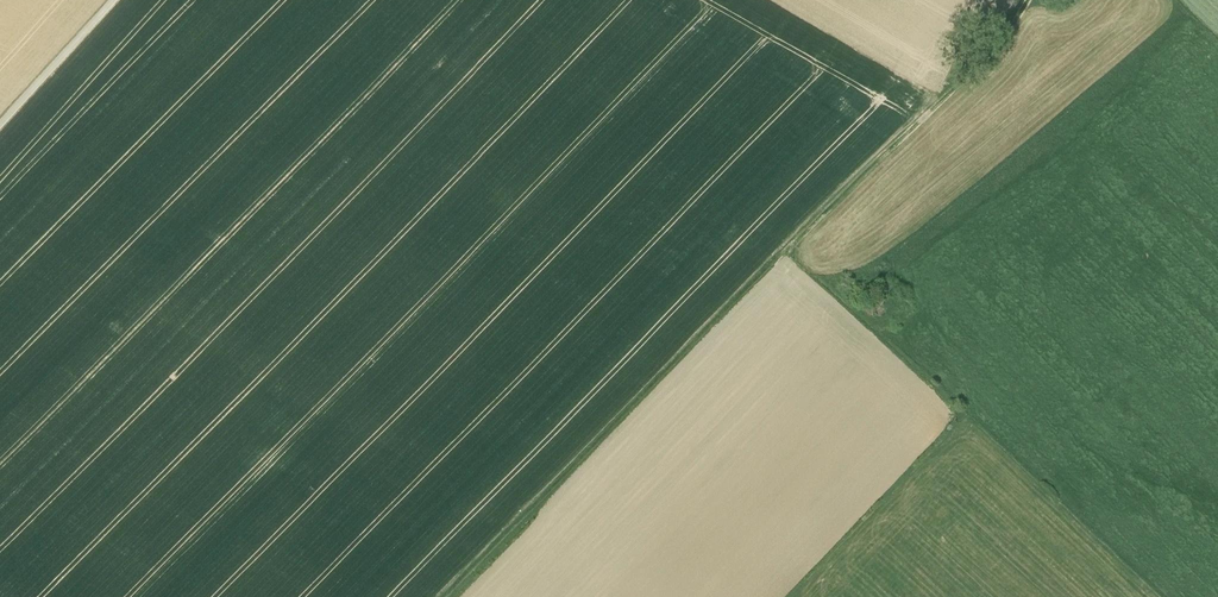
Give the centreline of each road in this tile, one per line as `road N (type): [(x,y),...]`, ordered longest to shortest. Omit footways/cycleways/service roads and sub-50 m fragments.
road 1 (track): [(450,596),(1034,0)]
road 2 (track): [(114,0),(0,125)]

